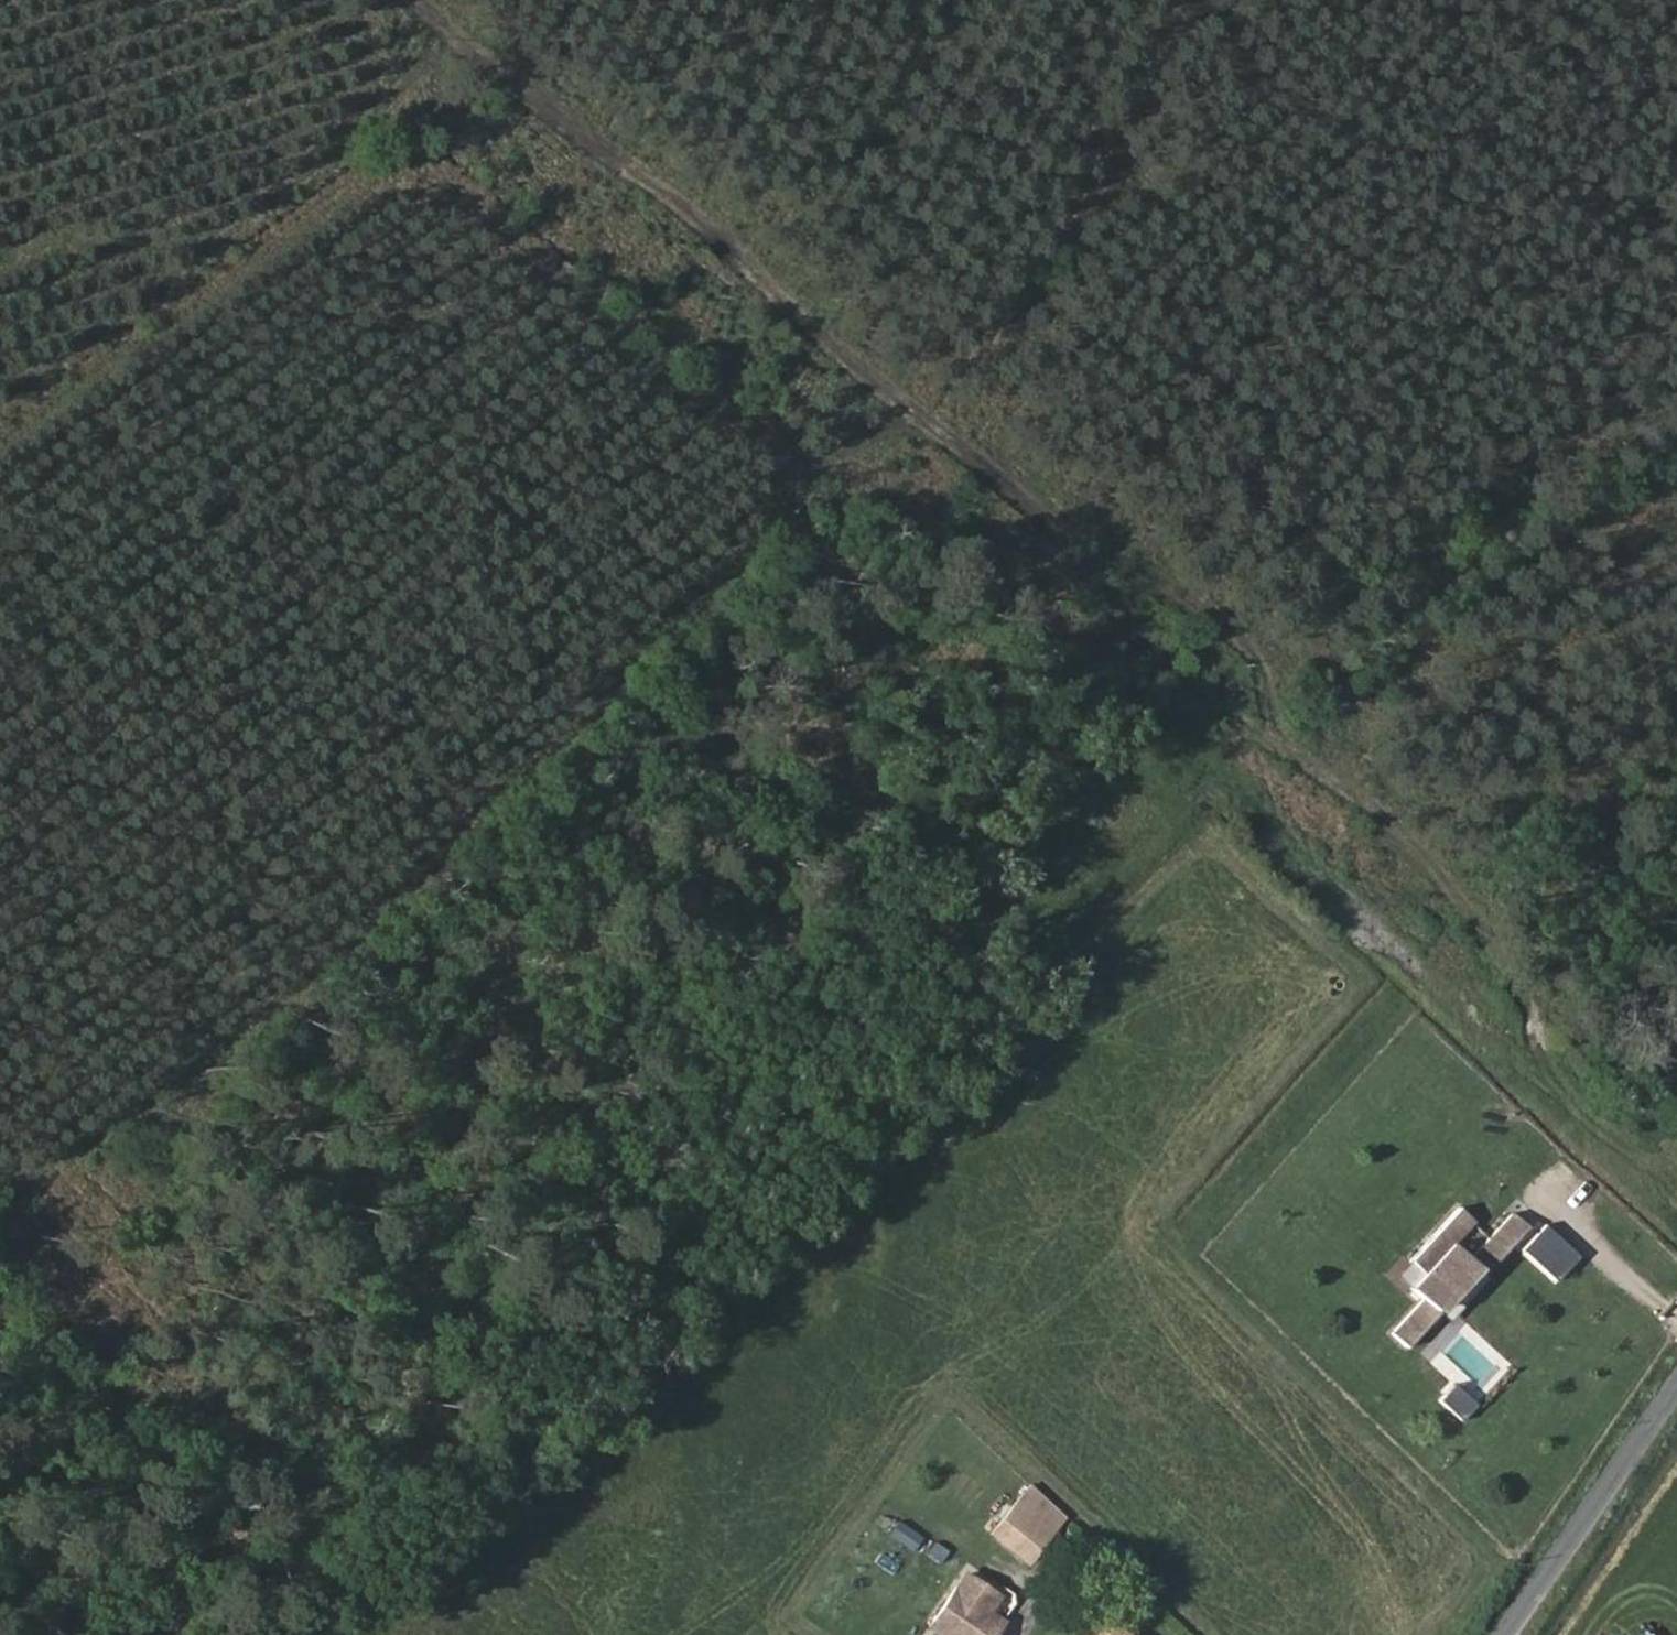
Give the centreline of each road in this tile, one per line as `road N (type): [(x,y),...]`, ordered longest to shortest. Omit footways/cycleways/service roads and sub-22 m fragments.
road 1 (residential): [(1506,1634),(1676,1386)]

